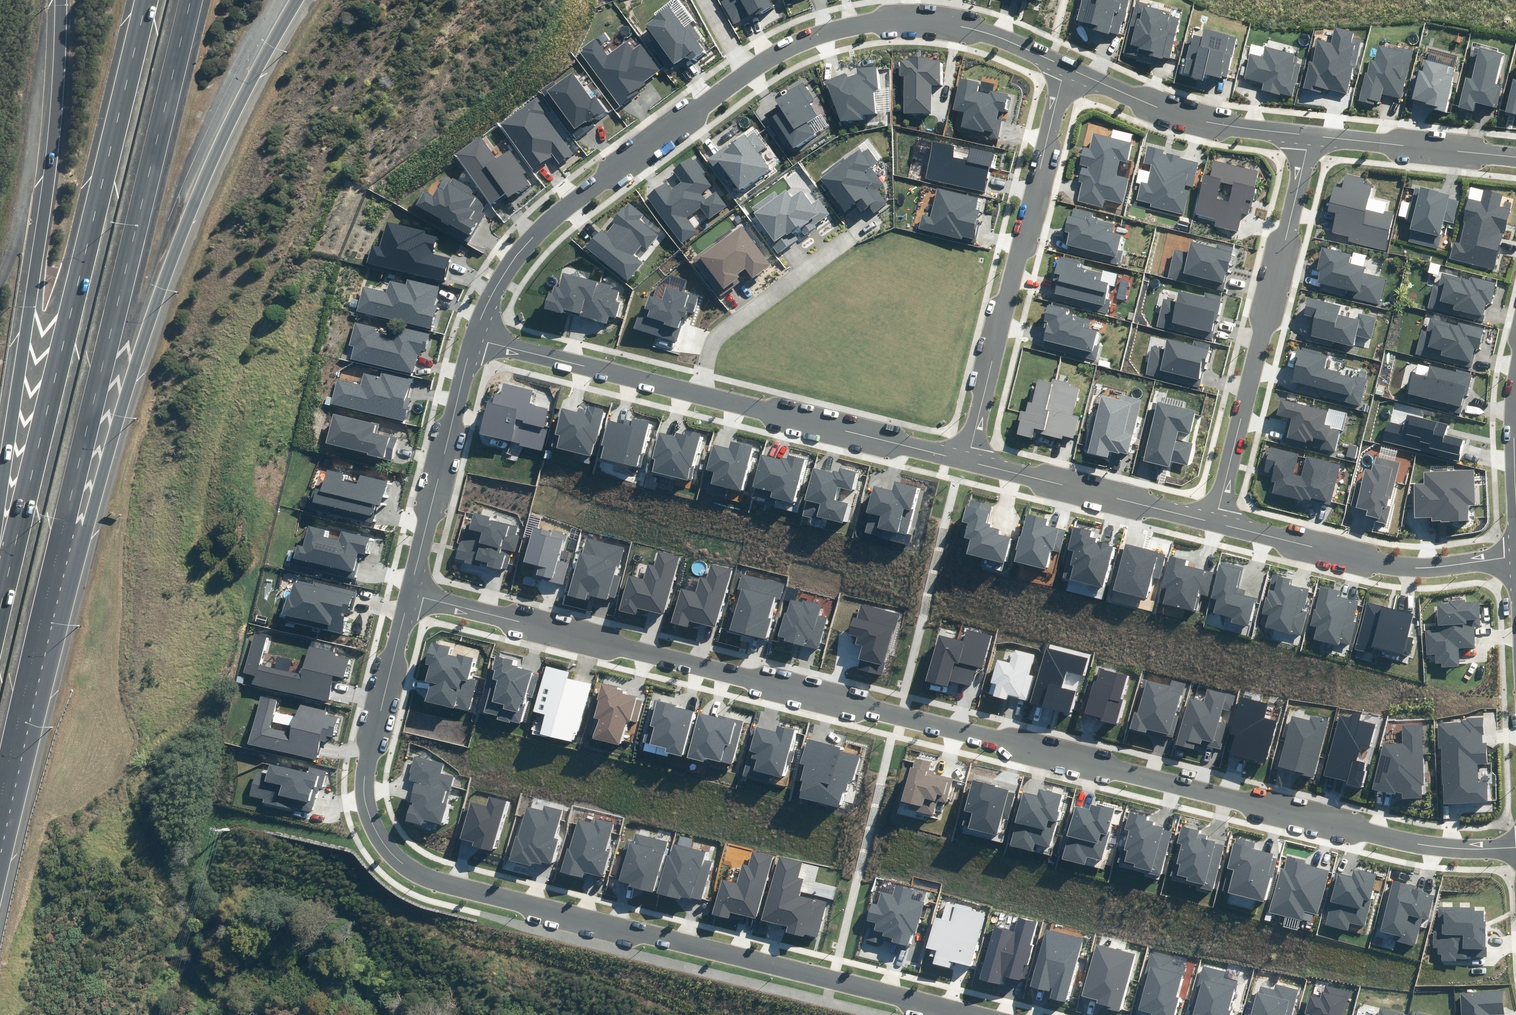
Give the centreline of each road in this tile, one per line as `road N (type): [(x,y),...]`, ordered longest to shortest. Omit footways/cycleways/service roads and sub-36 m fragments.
road 1 (residential): [(411,593),(1365,830),(1472,846),(1515,843)]
road 2 (residential): [(984,1014),(414,869),(375,828),(367,769),(411,593)]
road 3 (motorway): [(292,0),(216,134),(179,226),(121,402),(88,533),(35,650)]
road 4 (motorway): [(192,0),(35,650)]
road 5 (motorway): [(0,614),(146,0)]
road 6 (motorway): [(0,499),(51,152),(60,0)]
road 7 (residential): [(1067,66),(968,457)]
road 8 (residential): [(474,339),(512,260),(542,227),(753,68)]
road 9 (residential): [(1314,137),(1215,519)]
road 10 (residential): [(753,68),(819,33),(912,16),(1008,37),(1067,66)]
road 11 (residential): [(1215,519),(1409,565),(1515,552)]
road 12 (residential): [(698,391),(968,457)]
road 13 (residential): [(411,593),(474,339)]
road 14 (residential): [(1067,66),(1159,114),(1314,137)]
road 15 (residential): [(968,457),(1215,519)]
road 16 (residential): [(474,339),(698,391)]
road 17 (residential): [(698,391),(712,336),(844,238)]
road 18 (residential): [(1314,137),(1515,156)]
road 19 (track): [(0,265),(57,88)]
road 20 (motorway): [(35,650),(0,806)]

